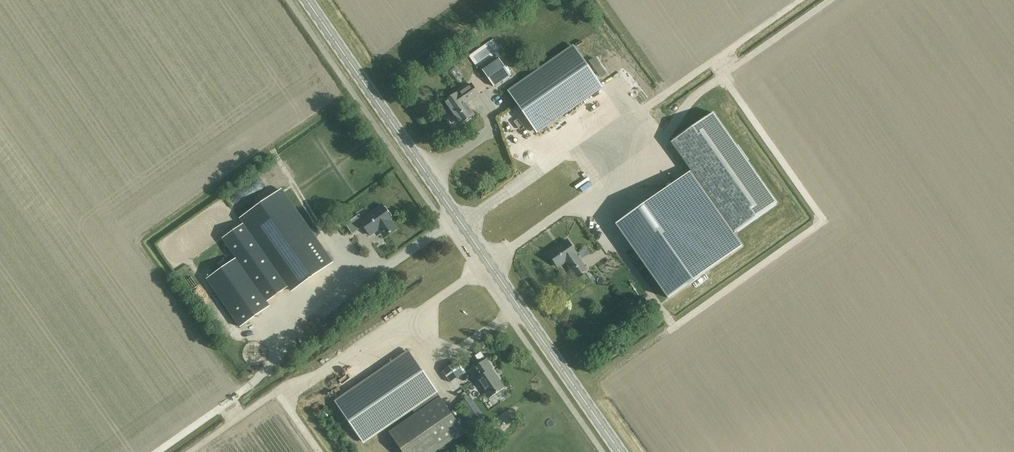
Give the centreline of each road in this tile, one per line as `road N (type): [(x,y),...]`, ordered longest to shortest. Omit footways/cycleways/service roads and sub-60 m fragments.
road 1 (secondary): [(618,451),(302,0)]

